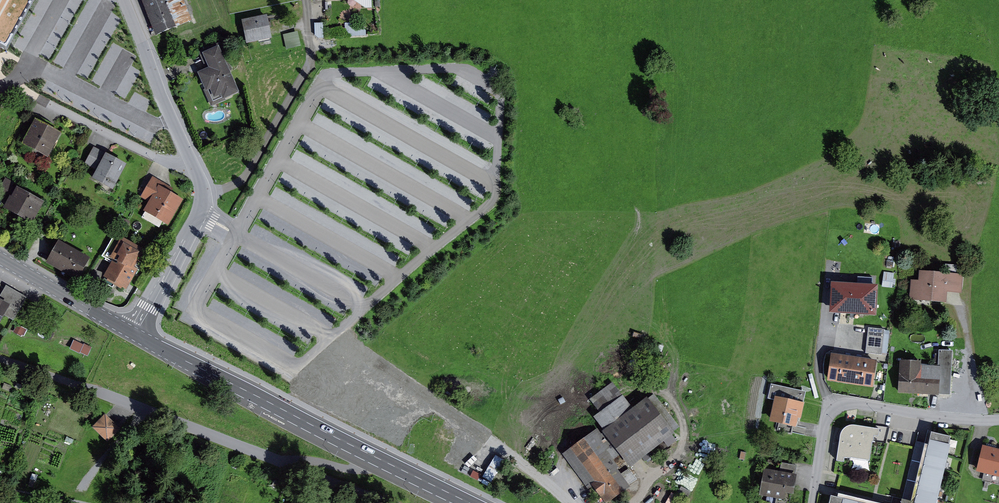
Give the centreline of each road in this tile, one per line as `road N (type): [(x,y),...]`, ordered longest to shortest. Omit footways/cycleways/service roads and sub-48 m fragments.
road 1 (secondary): [(467,502),(136,334)]
road 2 (unclassified): [(0,357),(254,450)]
road 3 (residential): [(815,502),(831,416),(848,402),(998,419)]
road 4 (residential): [(10,84),(168,163),(195,162)]
road 5 (residential): [(195,162),(206,195),(201,213),(136,334)]
road 6 (residential): [(126,0),(195,162)]
road 7 (secondary): [(136,334),(0,257)]
road 8 (residential): [(464,419),(572,502)]

